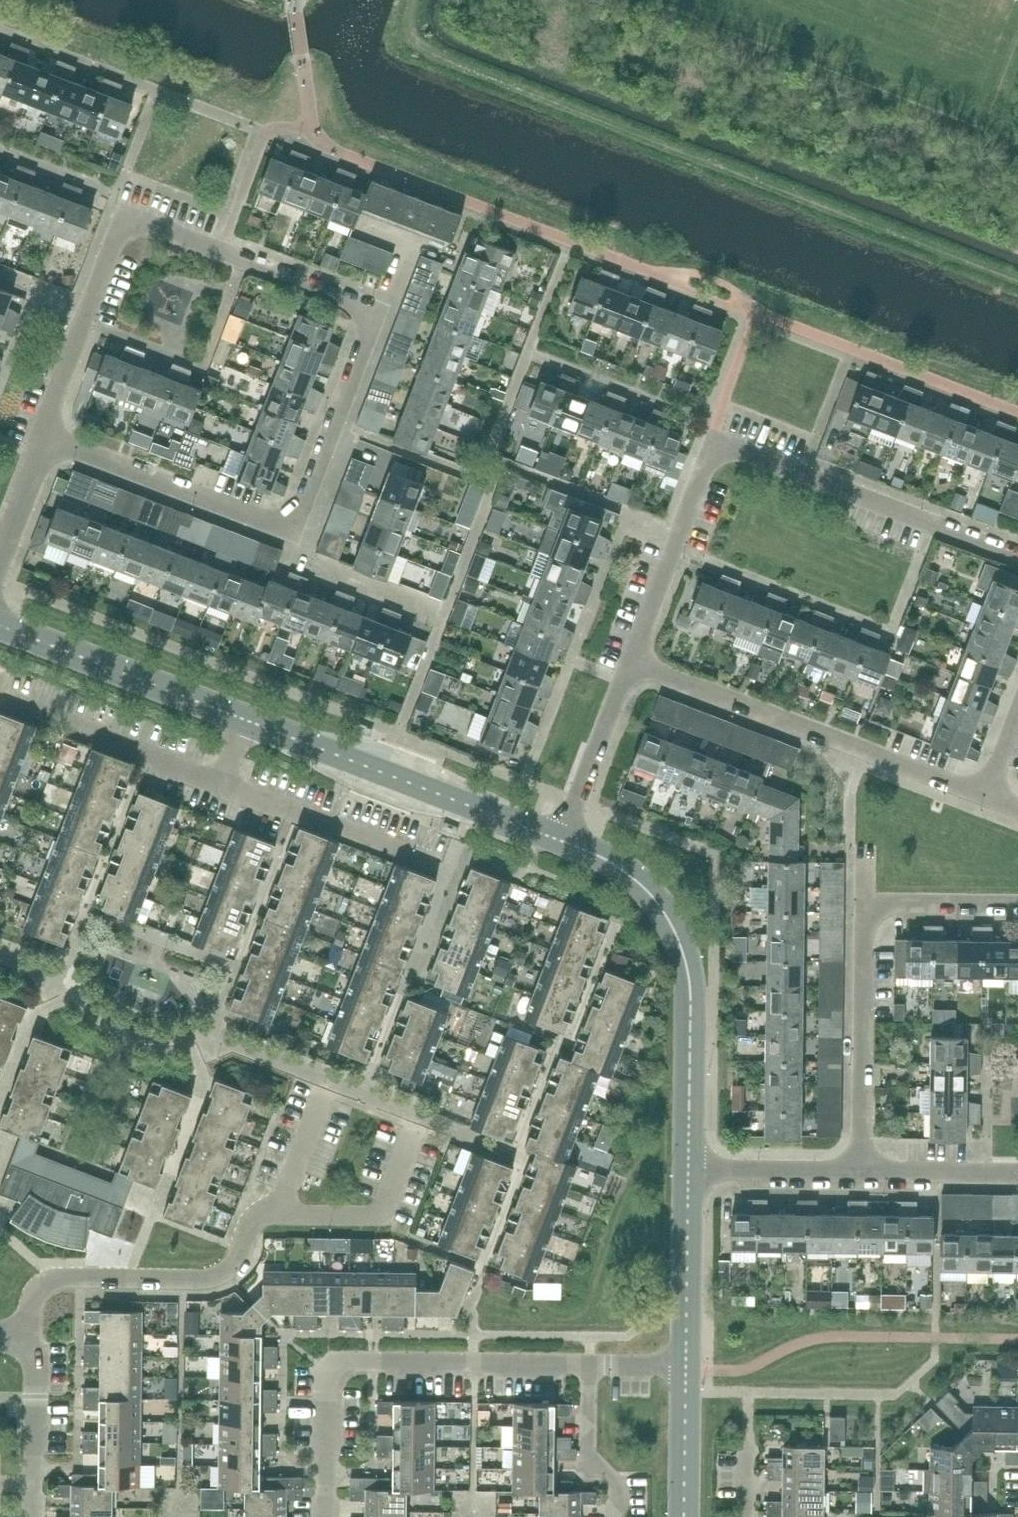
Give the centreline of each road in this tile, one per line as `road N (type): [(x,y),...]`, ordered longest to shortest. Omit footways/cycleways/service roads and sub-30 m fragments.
road 1 (residential): [(42,436),(293,528),(334,422),(375,308),(125,217)]
road 2 (residential): [(631,659),(717,450),(730,449),(1017,557)]
road 3 (tertiary): [(509,819),(0,624)]
road 4 (residential): [(324,1516),(326,1392),(346,1365),(590,1364)]
road 5 (tertiary): [(686,1175),(691,1023),(681,946),(637,880),(560,840)]
road 6 (residential): [(985,796),(631,659)]
road 7 (residential): [(35,1335),(34,1305),(51,1283),(225,1274),(255,1224),(285,1214)]
road 8 (residential): [(864,1175),(866,899)]
road 9 (residential): [(42,436),(125,217)]
road 10 (residential): [(560,840),(631,659)]
road 11 (tertiary): [(684,1365),(686,1175)]
road 12 (residential): [(35,1516),(35,1335)]
road 13 (residential): [(864,1175),(686,1175)]
road 14 (residential): [(614,1516),(614,1485),(589,1460),(590,1364)]
road 15 (residential): [(864,1175),(1017,1177)]
road 16 (residential): [(866,899),(1017,899)]
road 17 (tertiary): [(684,1516),(684,1365)]

